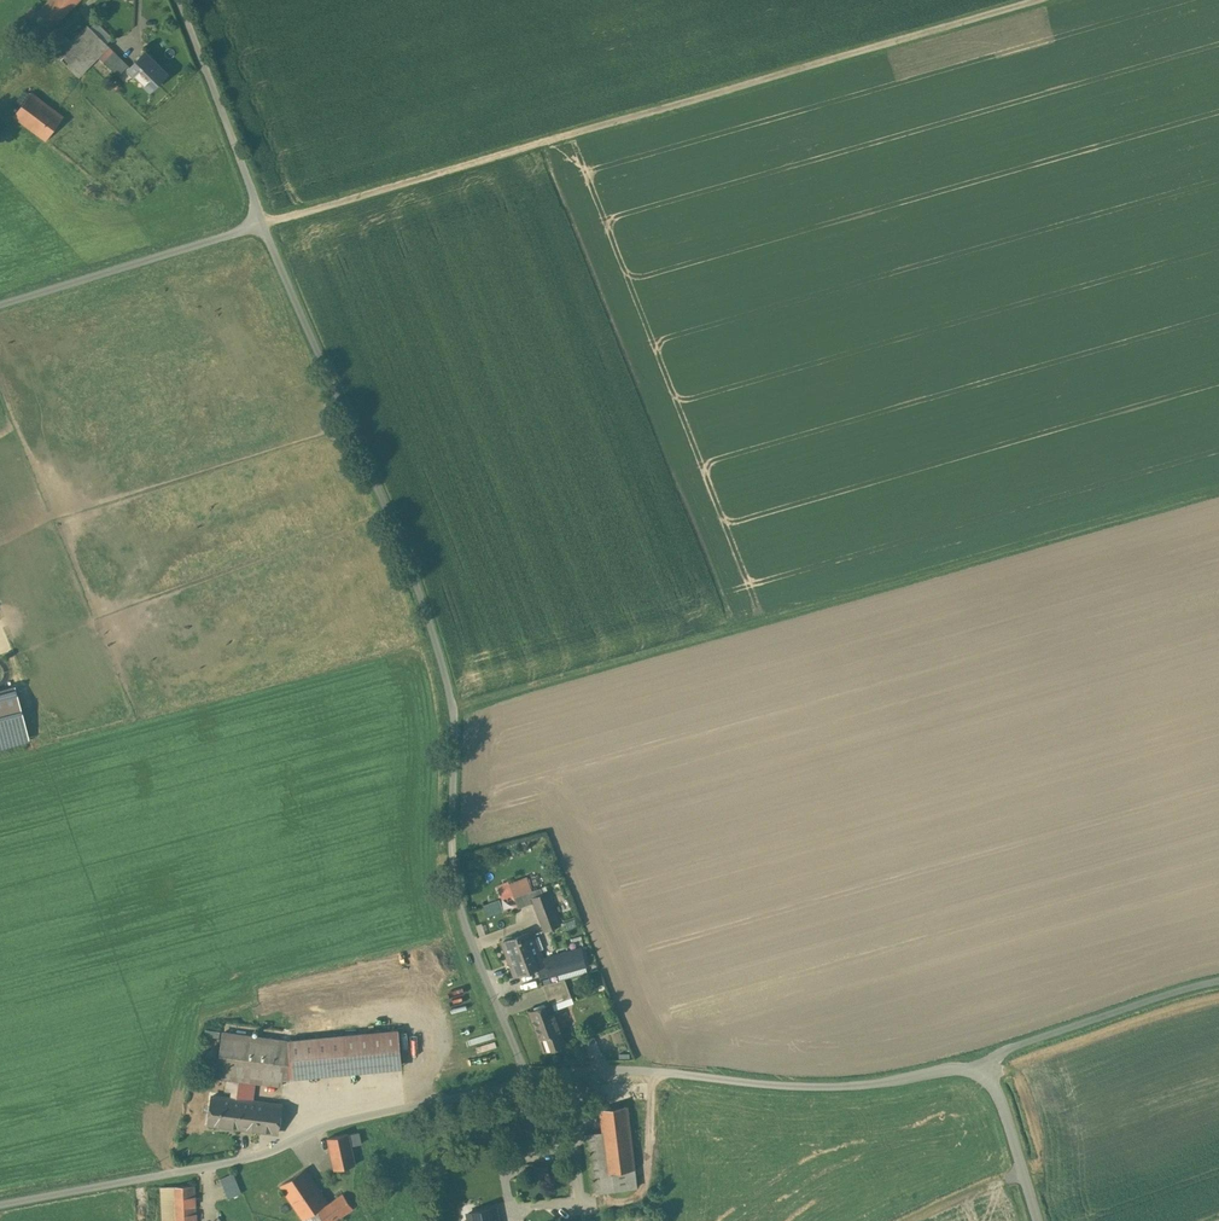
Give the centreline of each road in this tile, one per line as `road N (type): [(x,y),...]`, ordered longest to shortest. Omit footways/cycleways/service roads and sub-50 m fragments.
road 1 (unclassified): [(526,1081),(457,899),(454,722),(430,622),(261,225)]
road 2 (track): [(1040,0),(261,225)]
road 3 (track): [(452,711),(1218,493)]
road 4 (unclassified): [(526,1081),(327,1125),(260,1155),(0,1205)]
road 5 (unclassified): [(982,1067),(843,1085),(634,1067),(526,1081)]
road 6 (unclassified): [(0,304),(261,225)]
road 7 (unclassified): [(1218,979),(1015,1042),(982,1067)]
road 8 (unclassified): [(261,225),(178,0)]
road 9 (unclassified): [(1038,1220),(982,1067)]

